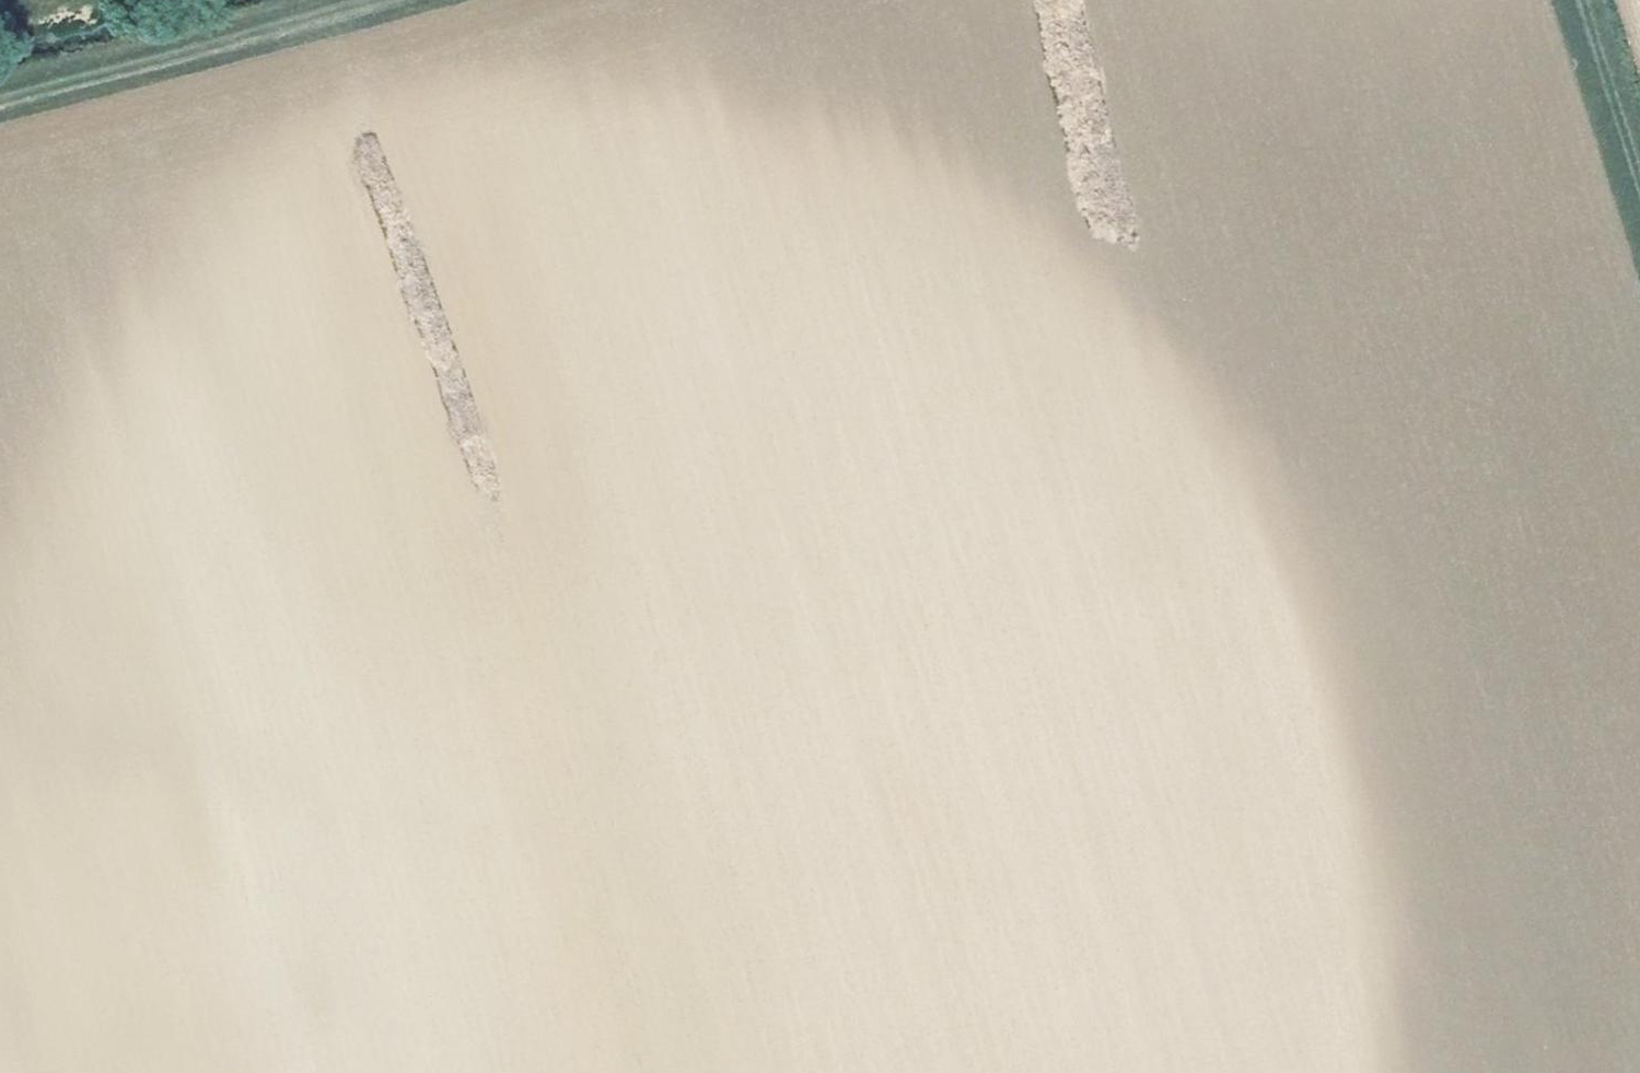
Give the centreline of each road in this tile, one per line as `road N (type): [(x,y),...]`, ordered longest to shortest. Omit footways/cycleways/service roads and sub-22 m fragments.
road 1 (track): [(0,113),(433,0)]

